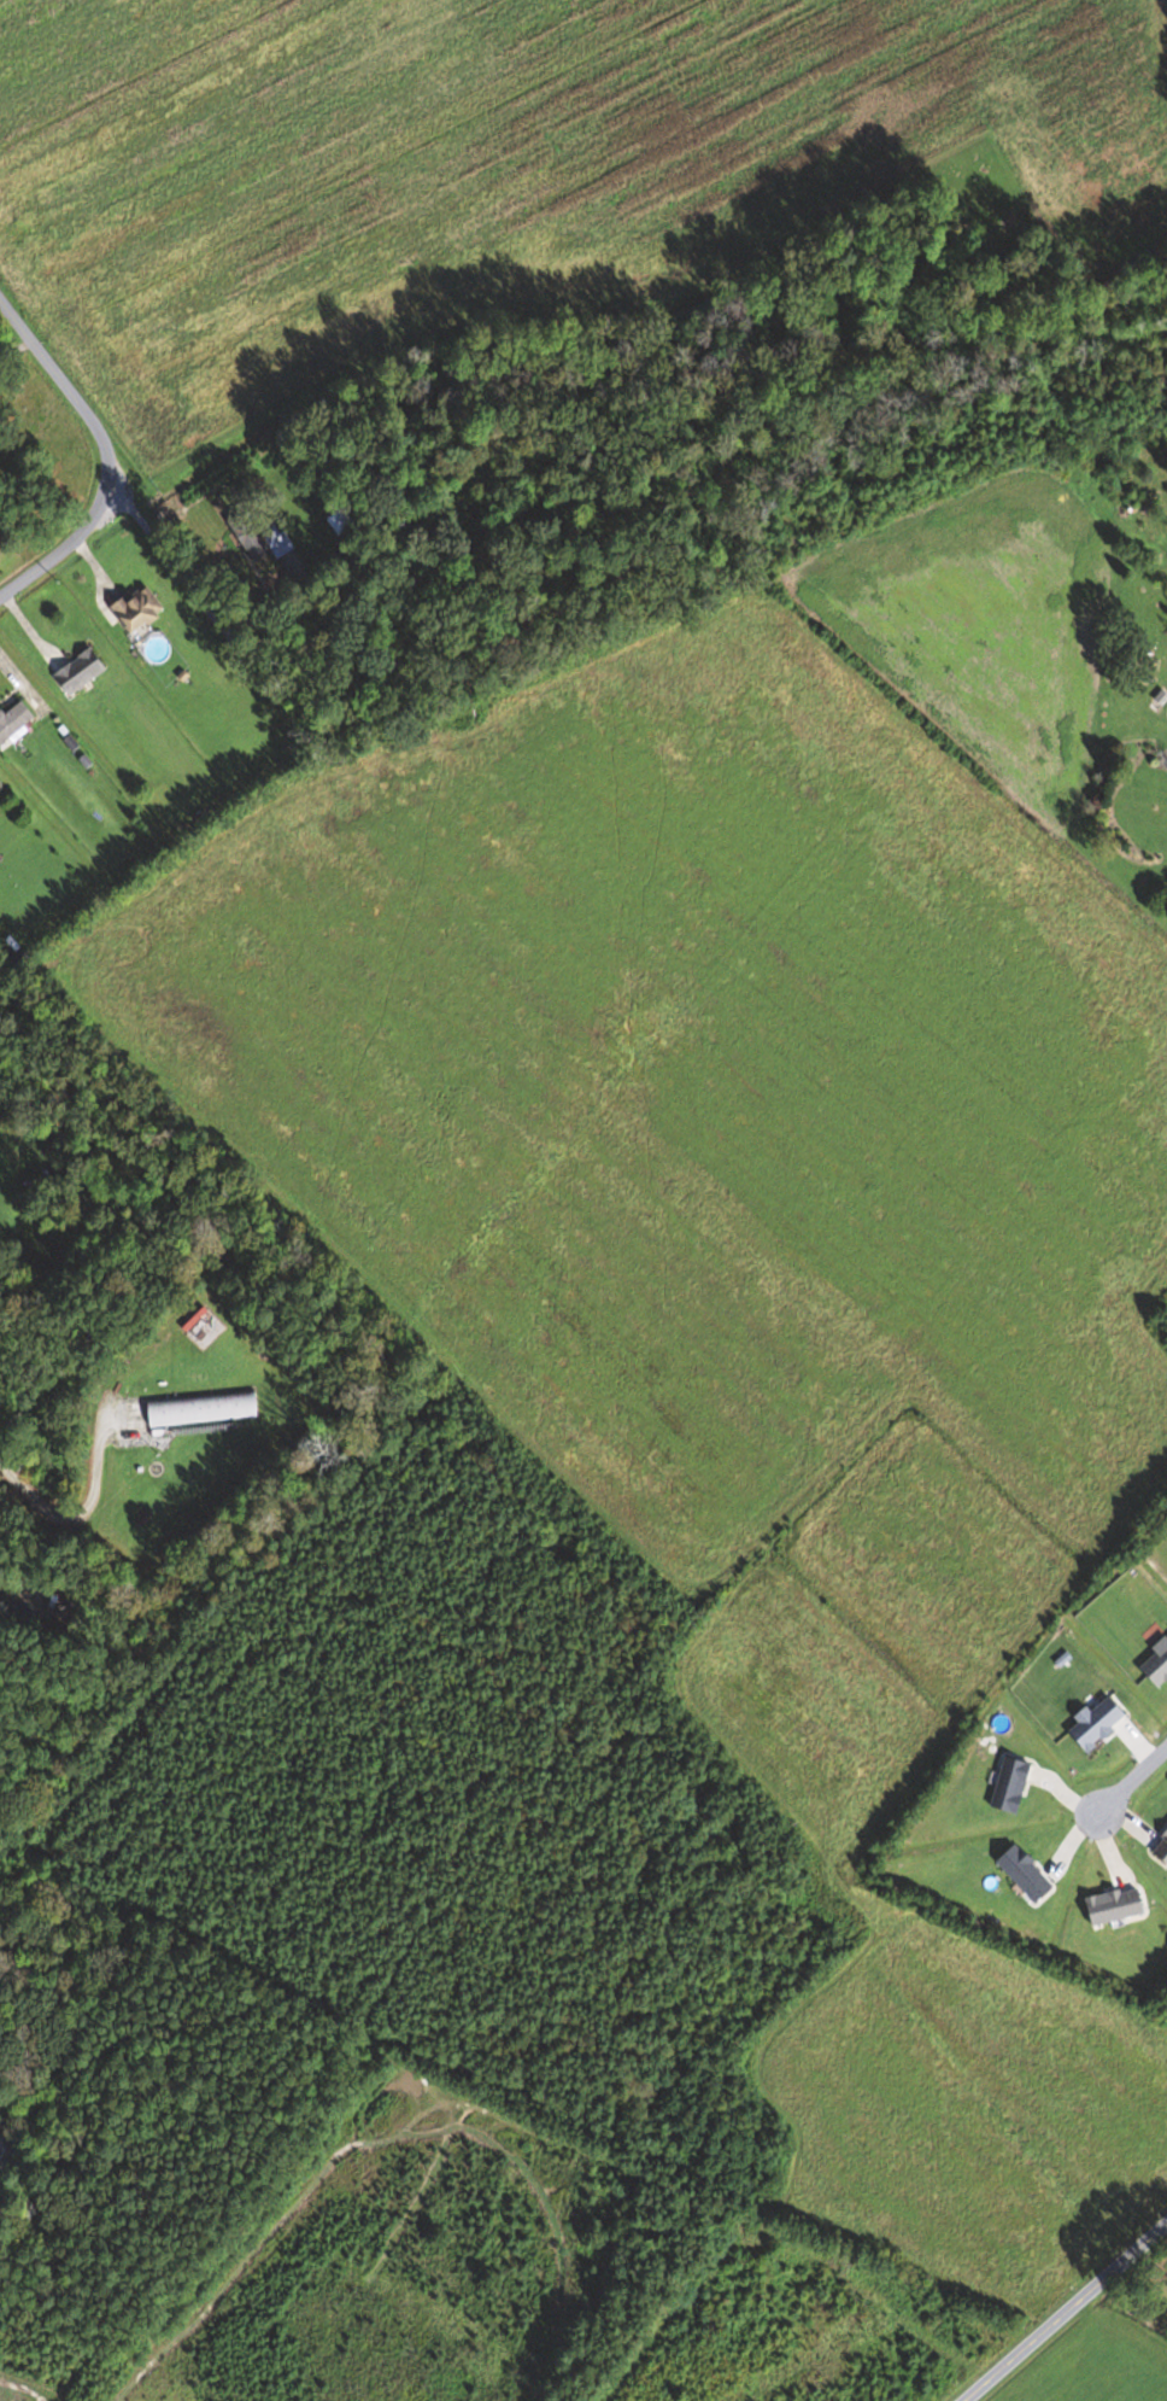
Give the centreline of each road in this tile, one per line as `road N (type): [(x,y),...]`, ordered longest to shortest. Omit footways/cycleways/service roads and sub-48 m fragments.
road 1 (tertiary): [(0,596),(84,524),(102,473),(94,434),(0,303)]
road 2 (residential): [(965,2400),(1166,2220)]

